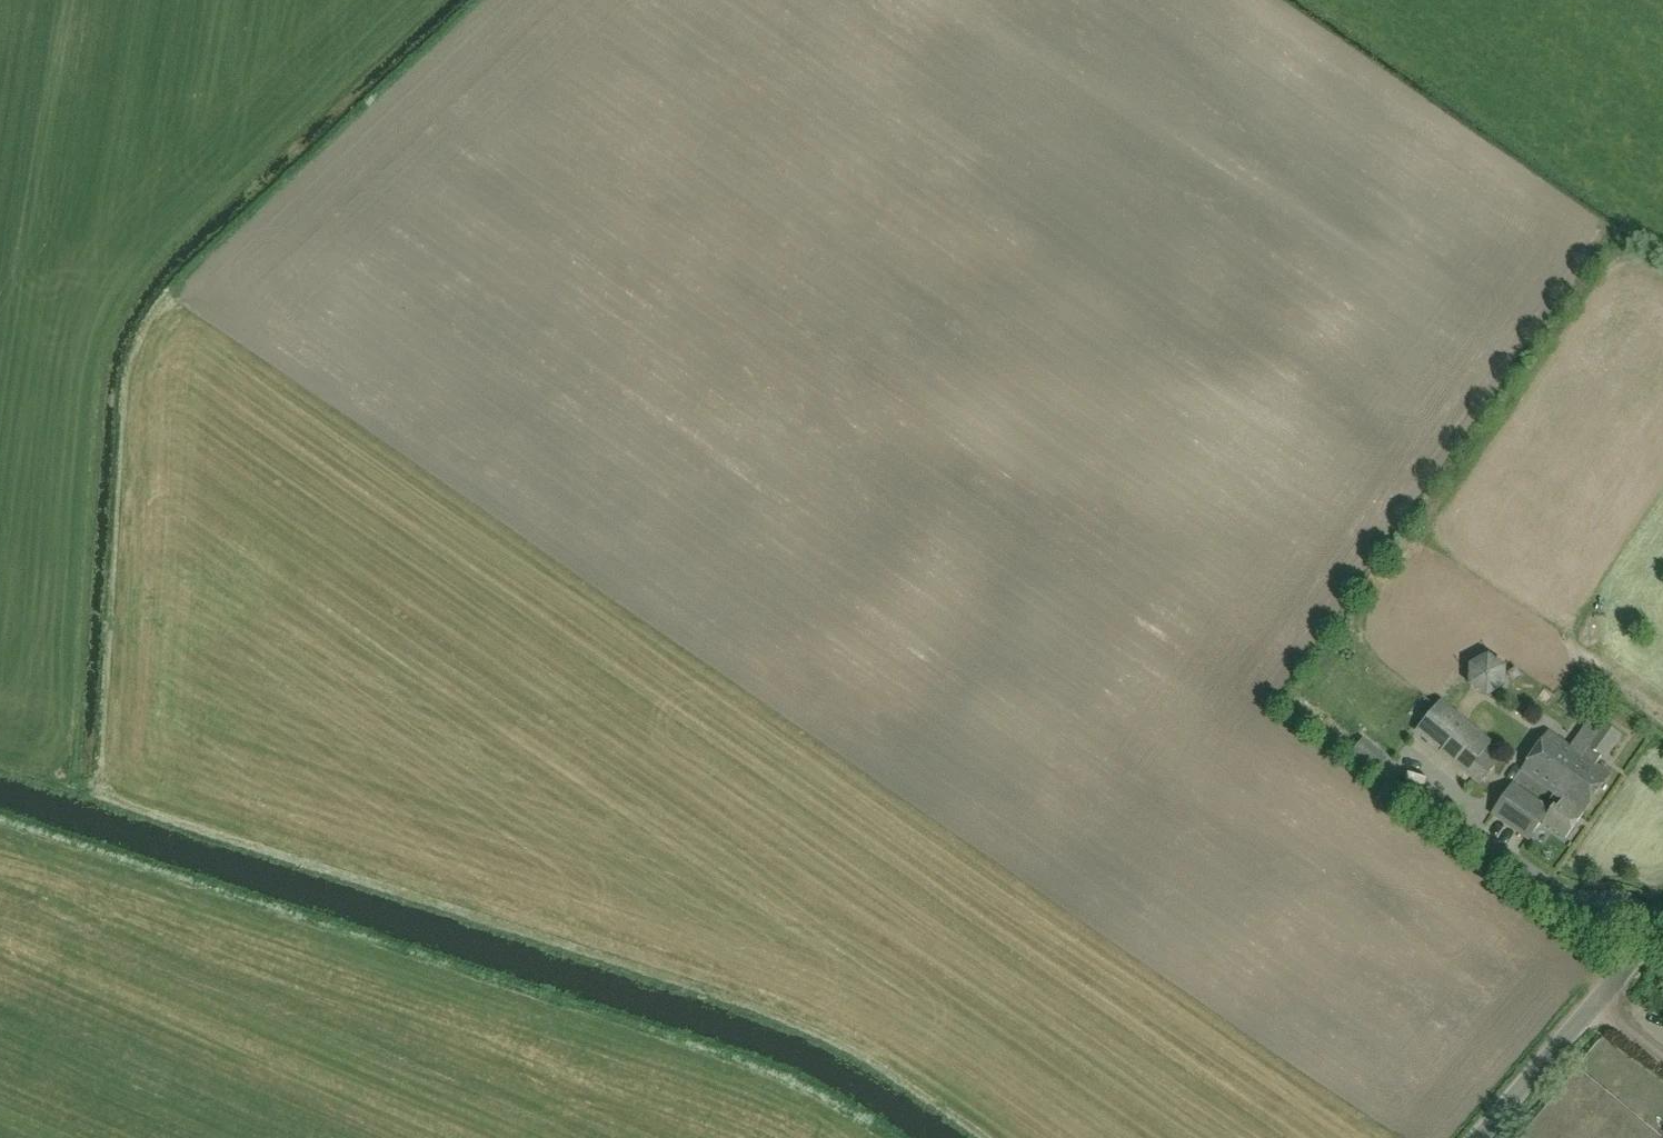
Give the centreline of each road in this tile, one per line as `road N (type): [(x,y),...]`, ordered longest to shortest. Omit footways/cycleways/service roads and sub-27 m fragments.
road 1 (unclassified): [(1483,1137),(1662,931)]

